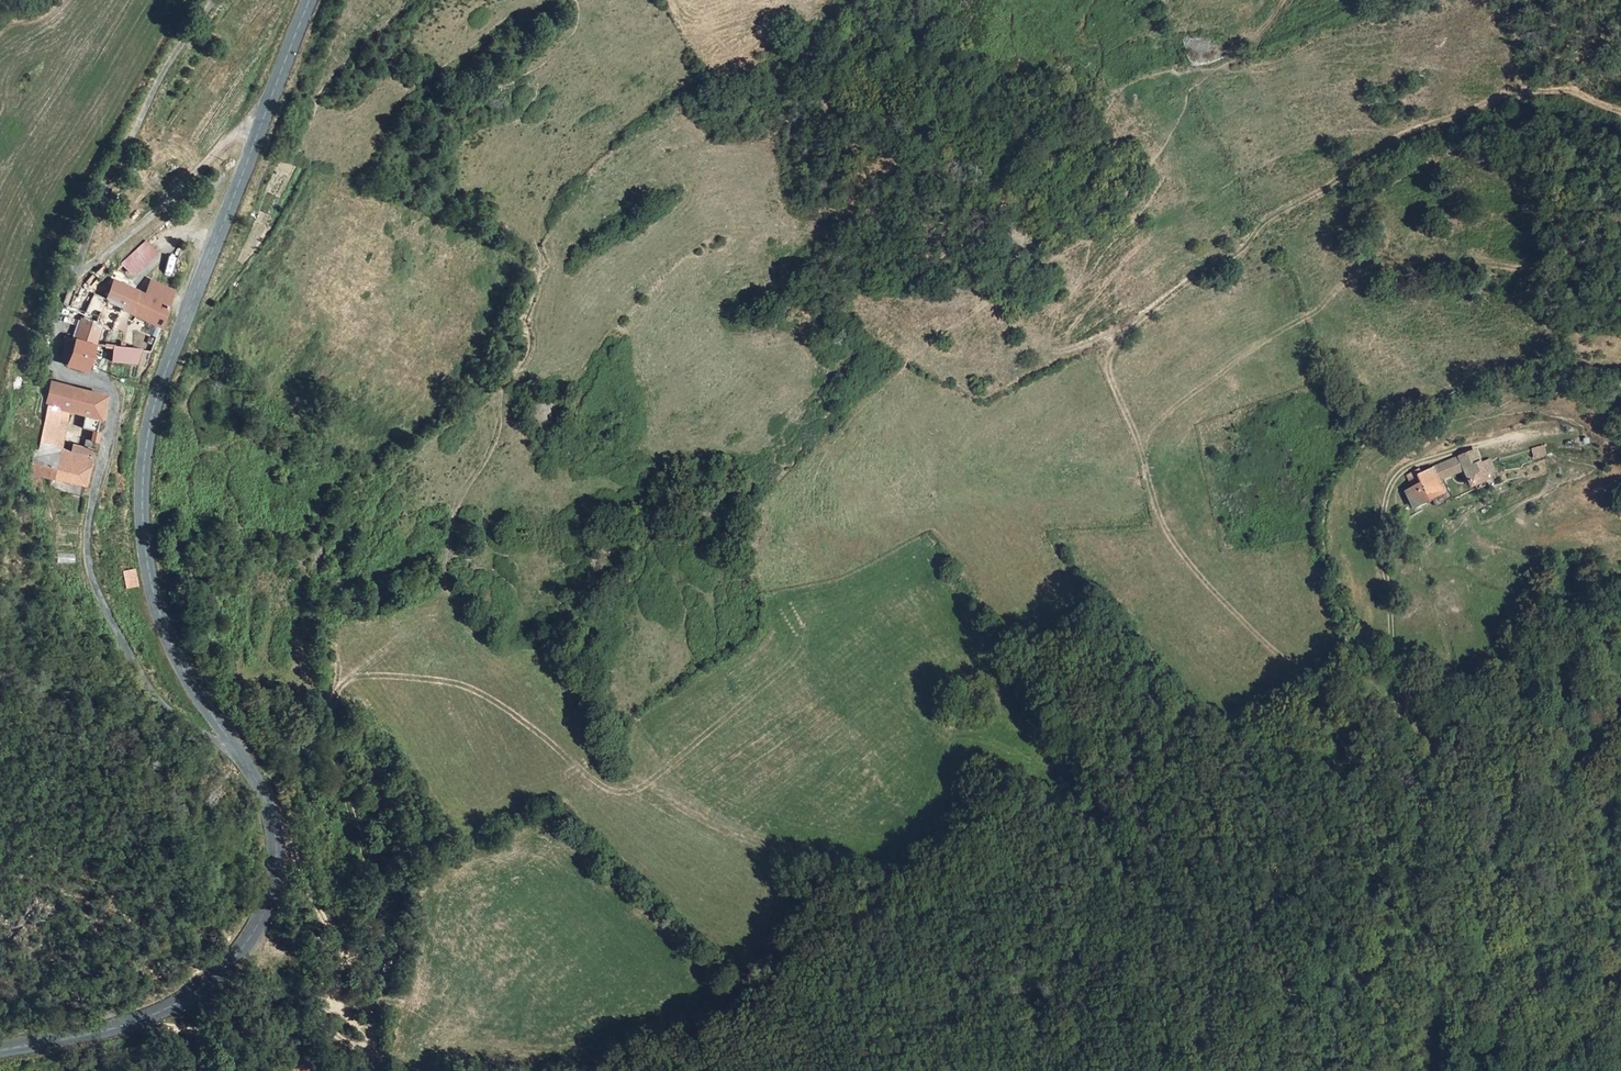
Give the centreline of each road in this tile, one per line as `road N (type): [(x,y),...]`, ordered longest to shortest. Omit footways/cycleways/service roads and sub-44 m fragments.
road 1 (tertiary): [(310,0),(157,392),(142,486),(152,589),(181,662),(267,803),(276,853),(269,900),(235,957),(209,984),(142,1021),(0,1049)]
road 2 (track): [(1468,1070),(1374,853),(1324,519),(1338,464),(1368,432),(1423,407),(1540,387),(1620,387)]

